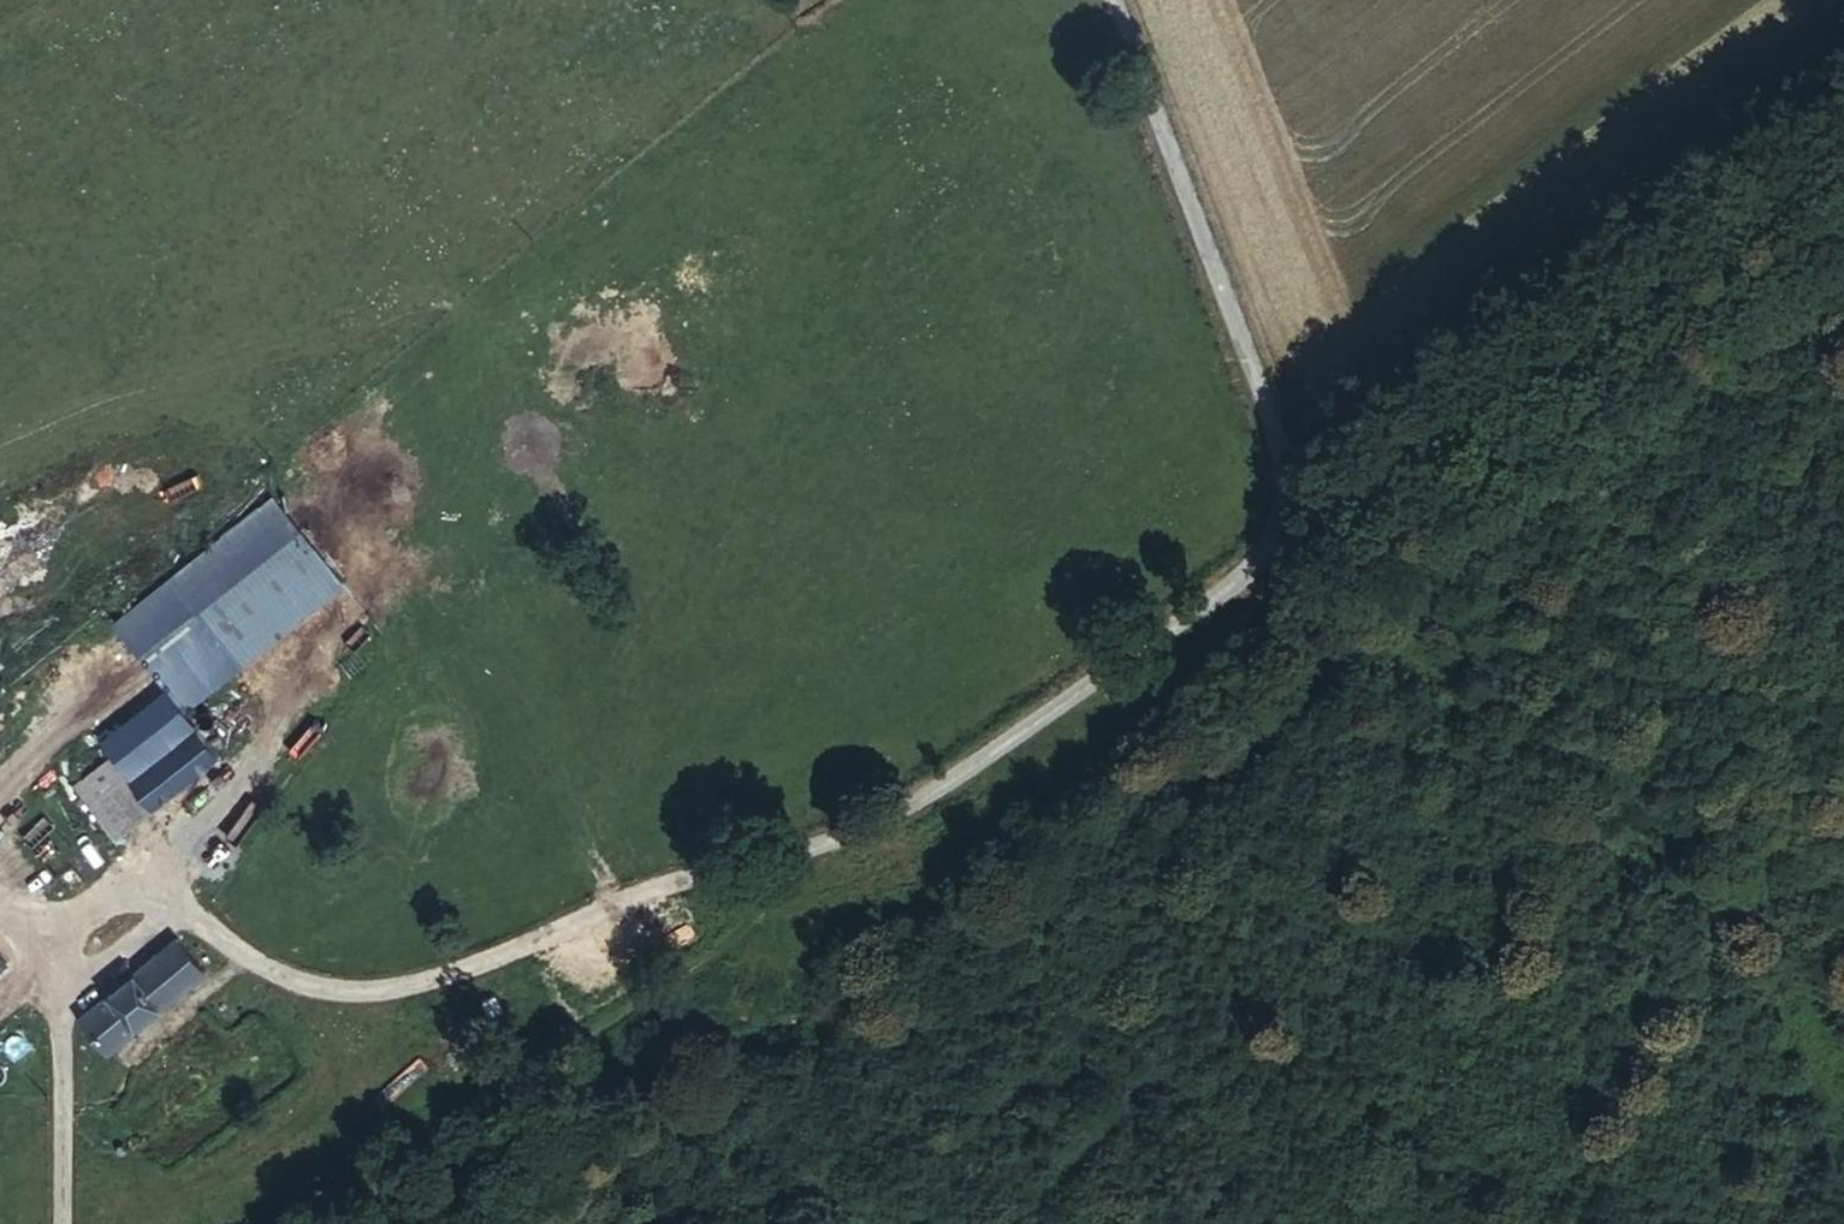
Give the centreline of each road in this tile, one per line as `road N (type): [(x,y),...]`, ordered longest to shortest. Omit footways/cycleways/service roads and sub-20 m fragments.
road 1 (track): [(270,1223),(417,1124),(725,940),(894,819)]
road 2 (unclassified): [(1319,531),(1112,0)]

